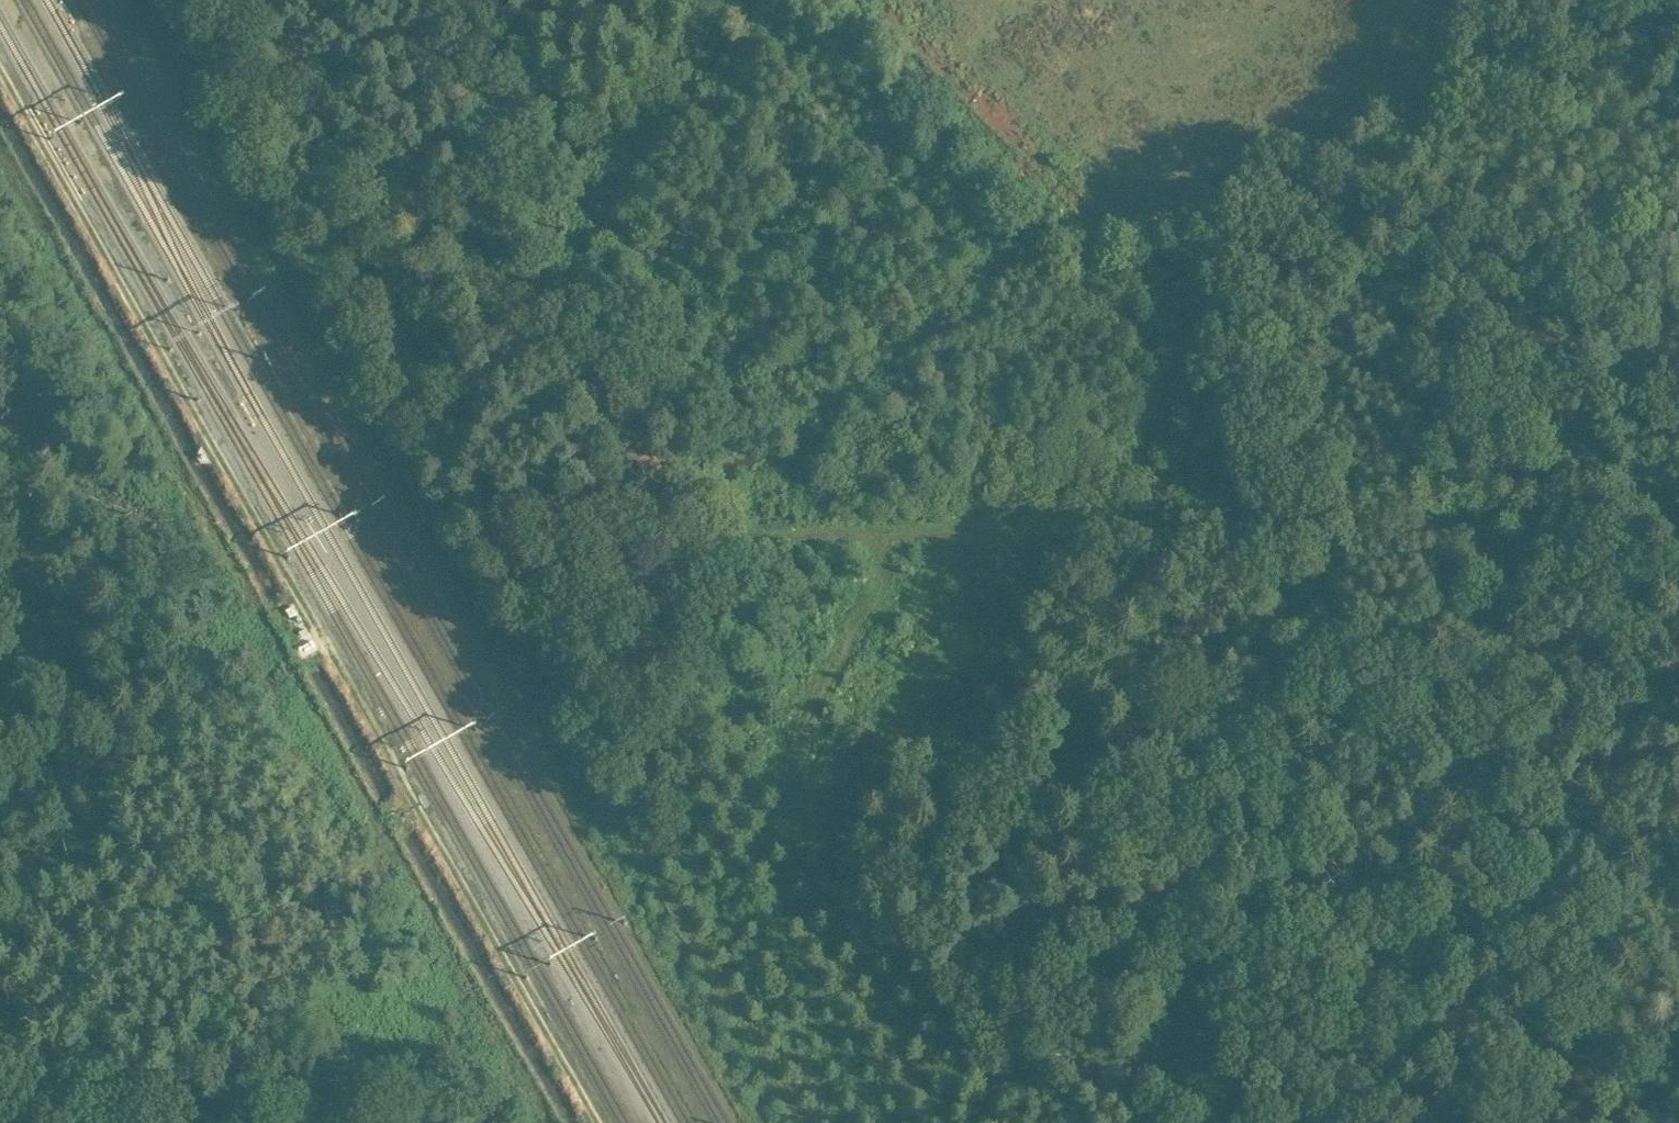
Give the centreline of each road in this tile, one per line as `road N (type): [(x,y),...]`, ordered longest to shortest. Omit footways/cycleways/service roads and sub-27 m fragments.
road 1 (track): [(0,155),(517,1068)]
road 2 (track): [(549,1122),(517,1068),(472,1122)]

